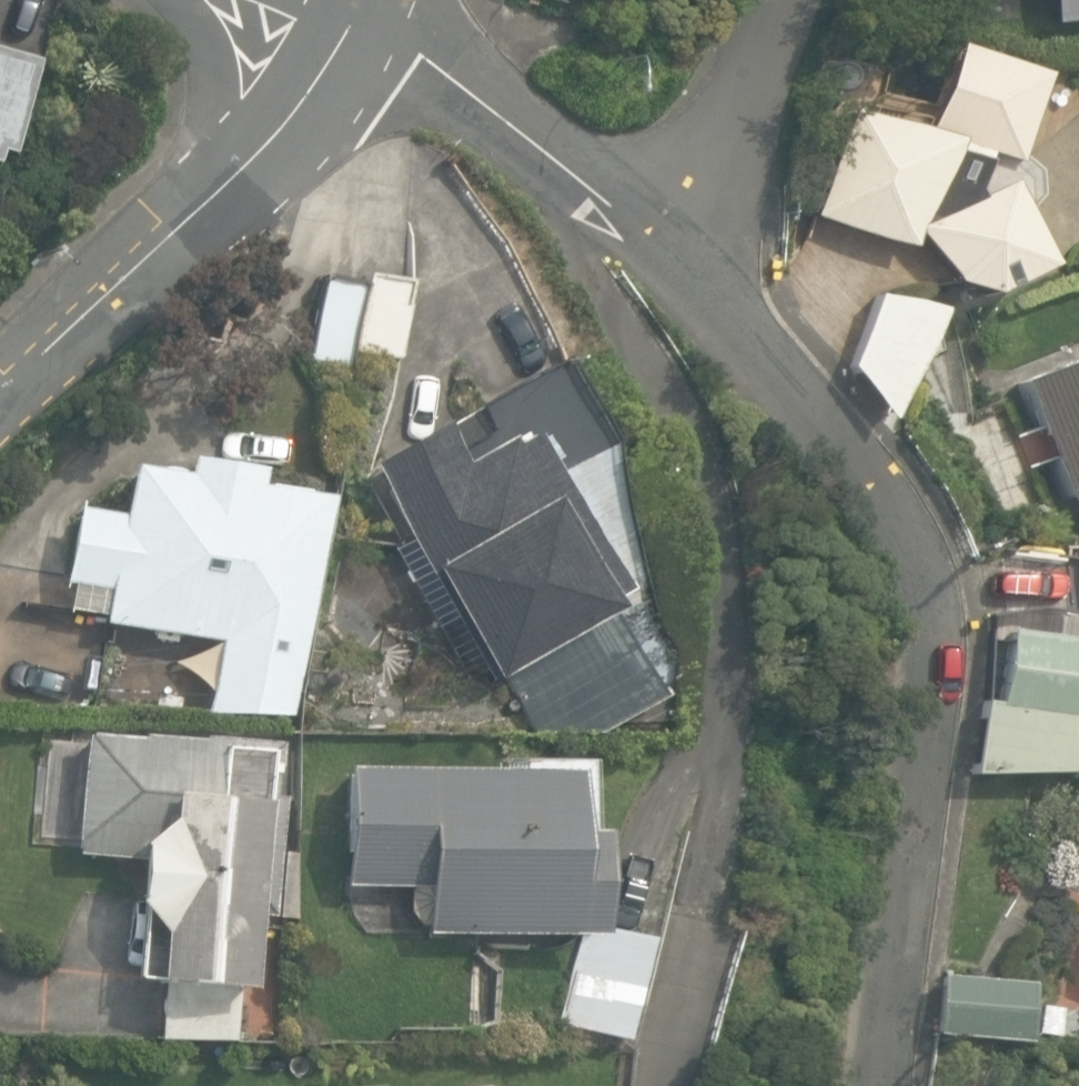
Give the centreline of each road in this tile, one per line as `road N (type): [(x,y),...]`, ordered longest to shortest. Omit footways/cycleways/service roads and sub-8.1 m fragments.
road 1 (residential): [(685,277),(887,503),(932,641),(932,726),(873,1085)]
road 2 (residential): [(0,393),(304,103),(362,0)]
road 3 (residential): [(364,0),(685,277)]
road 4 (residential): [(787,0),(685,277)]

